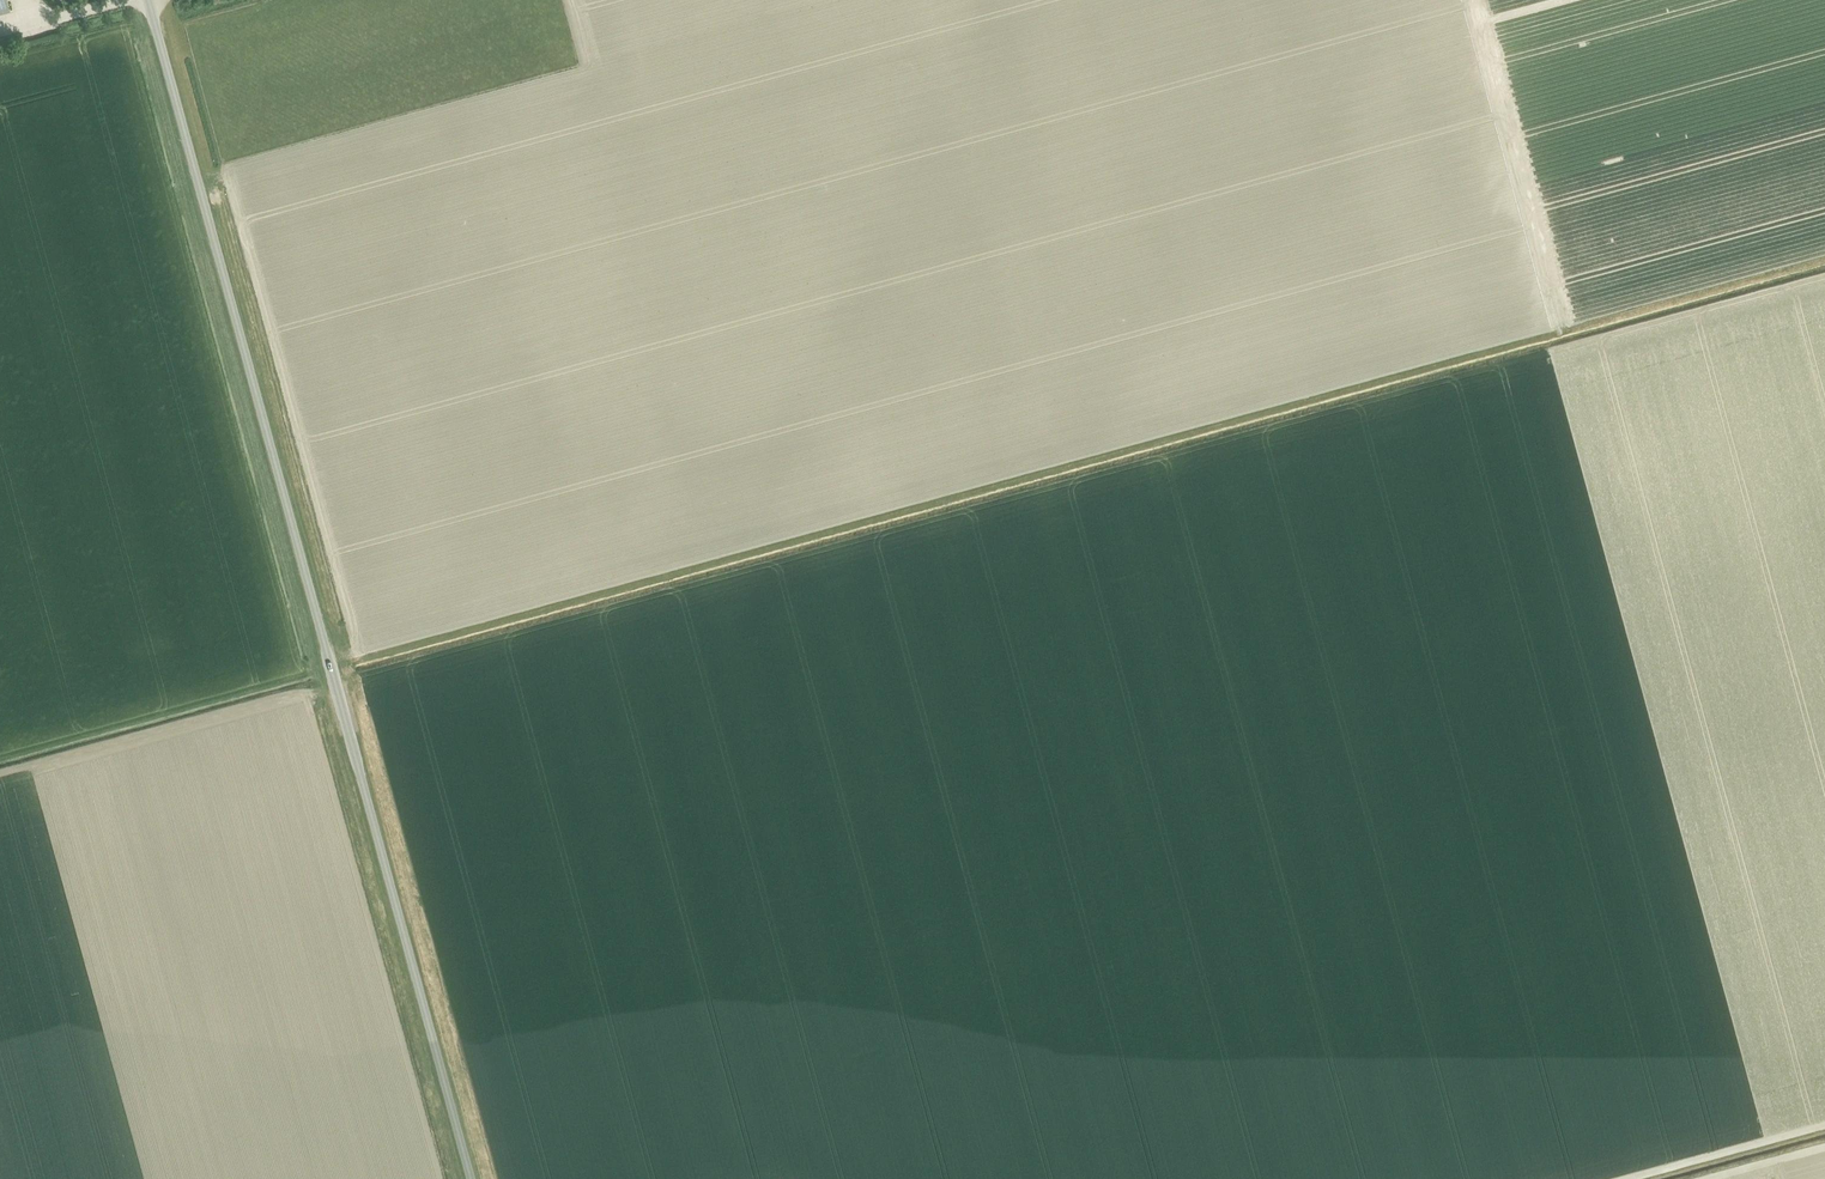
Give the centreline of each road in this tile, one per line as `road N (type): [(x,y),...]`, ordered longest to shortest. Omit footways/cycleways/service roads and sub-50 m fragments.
road 1 (unclassified): [(470,1178),(147,0)]

